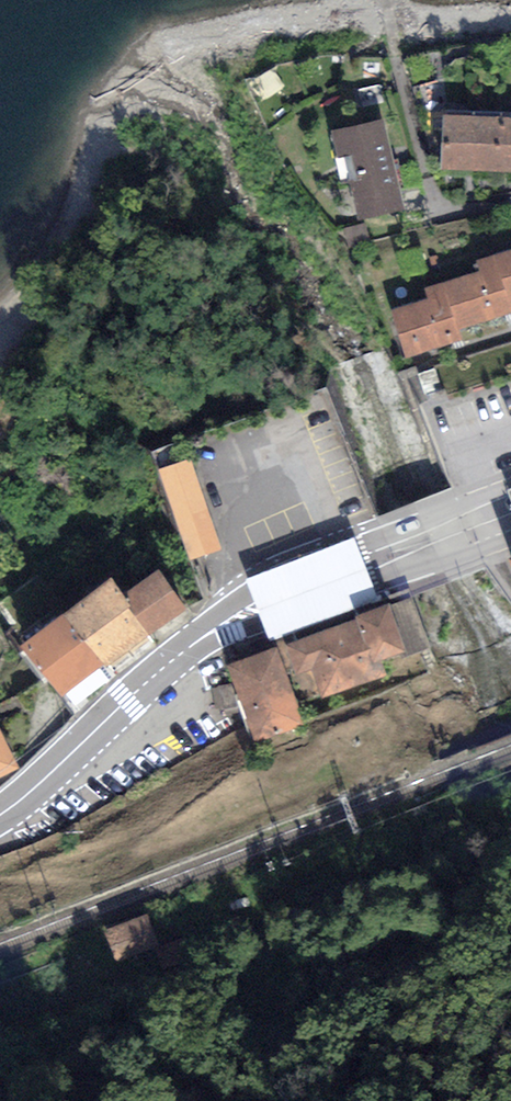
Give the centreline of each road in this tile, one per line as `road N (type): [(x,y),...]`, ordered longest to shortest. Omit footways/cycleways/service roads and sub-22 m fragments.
road 1 (primary): [(424,522),(237,601),(183,640),(146,682)]
road 2 (primary): [(146,682),(238,629),(438,557)]
road 3 (primary): [(0,810),(146,682)]

